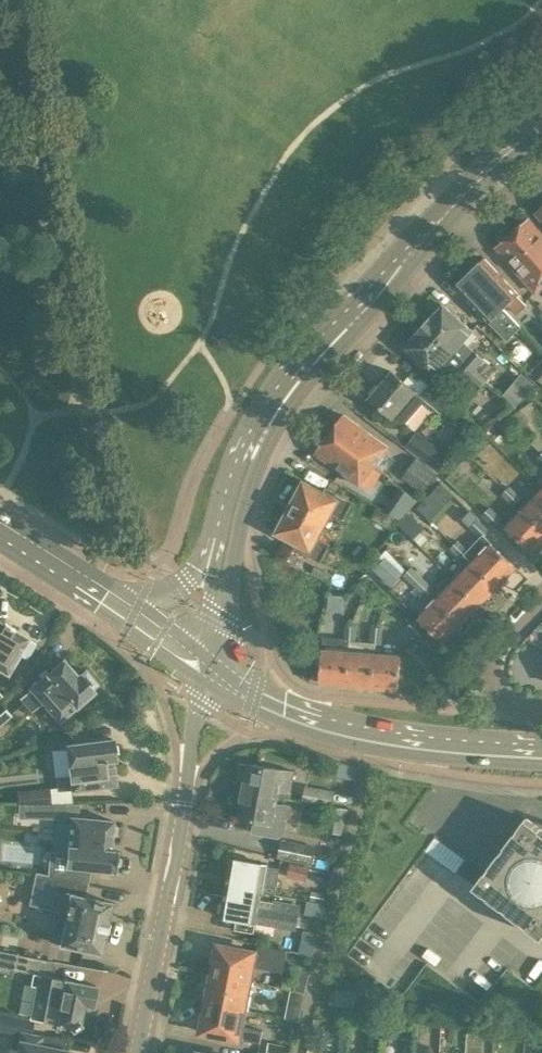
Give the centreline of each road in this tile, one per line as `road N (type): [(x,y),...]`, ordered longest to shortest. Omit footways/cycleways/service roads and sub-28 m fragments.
road 1 (primary): [(260,437),(314,362),(541,115)]
road 2 (tertiary): [(204,663),(137,1052)]
road 3 (primary): [(541,754),(332,725),(250,692),(204,663)]
road 4 (residential): [(541,595),(491,651),(487,667),(501,698),(541,713)]
road 5 (primary): [(216,595),(228,584),(260,437)]
road 6 (primary): [(116,603),(0,529)]
road 7 (primary): [(220,540),(186,584),(116,603)]

